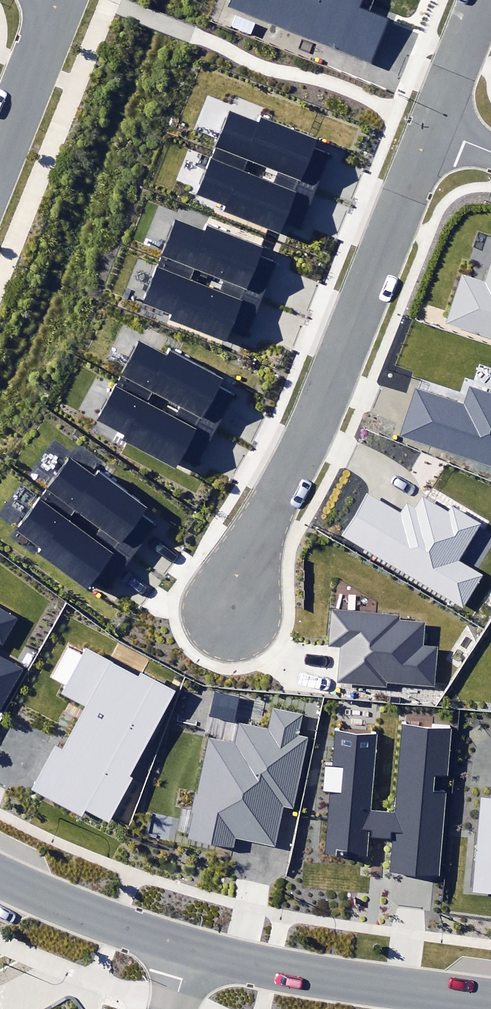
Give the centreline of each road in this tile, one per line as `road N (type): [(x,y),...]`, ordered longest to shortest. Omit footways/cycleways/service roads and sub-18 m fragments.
road 1 (residential): [(233,610),(434,131)]
road 2 (residential): [(190,950),(490,1000)]
road 3 (residential): [(0,875),(190,950)]
road 4 (residential): [(0,149),(60,0)]
road 5 (residential): [(434,131),(485,0)]

